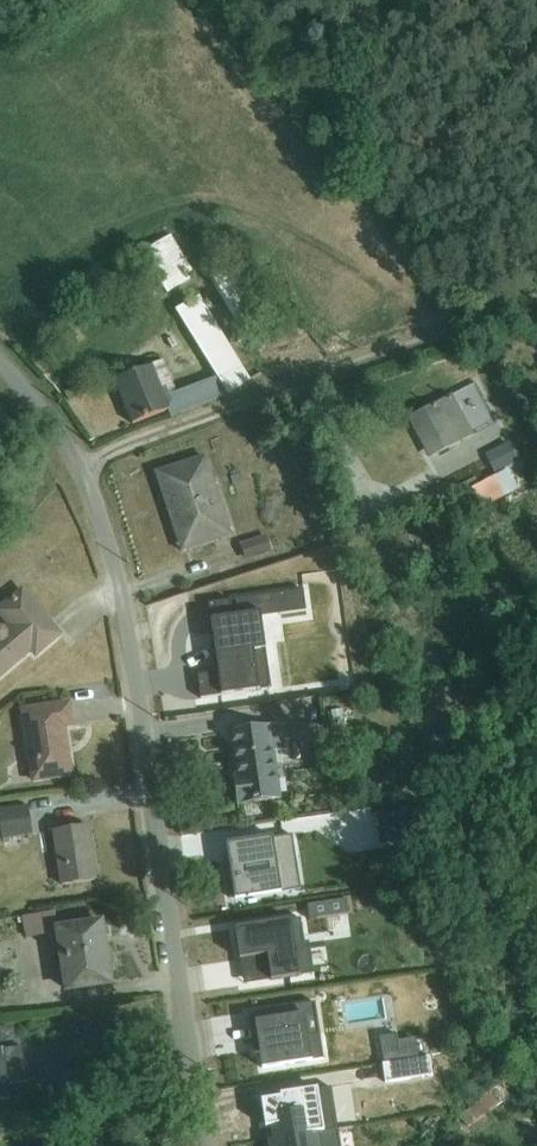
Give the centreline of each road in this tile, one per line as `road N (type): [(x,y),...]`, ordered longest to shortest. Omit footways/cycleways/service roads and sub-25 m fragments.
road 1 (residential): [(202,1145),(132,652),(110,549),(82,470),(0,361)]
road 2 (track): [(82,470),(99,457),(536,307)]

